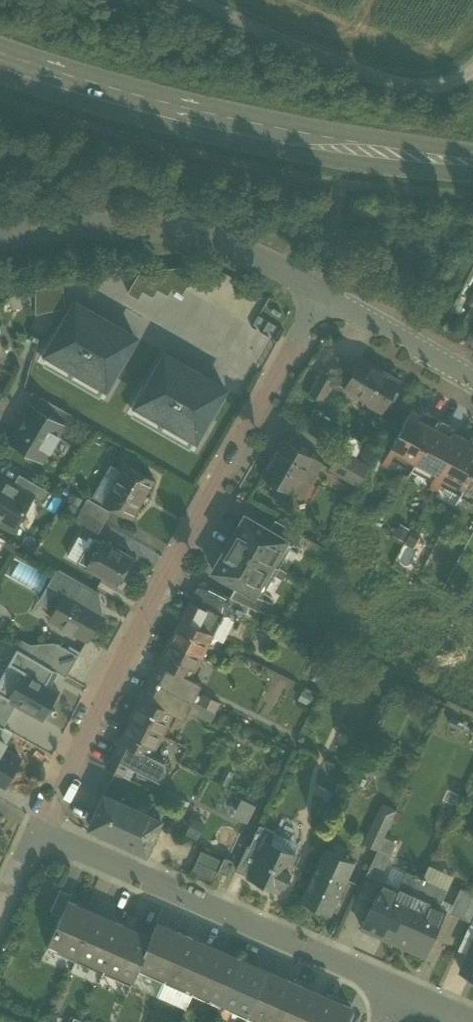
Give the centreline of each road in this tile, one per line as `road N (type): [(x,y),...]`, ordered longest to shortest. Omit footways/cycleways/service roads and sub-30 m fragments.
road 1 (residential): [(321,291),(37,832)]
road 2 (primary): [(0,61),(179,114),(472,163)]
road 3 (residential): [(399,989),(37,832)]
road 4 (residential): [(0,236),(102,224),(186,233),(321,291)]
road 5 (residential): [(472,66),(435,84),(400,83),(198,0)]
road 6 (residential): [(321,291),(472,378)]

